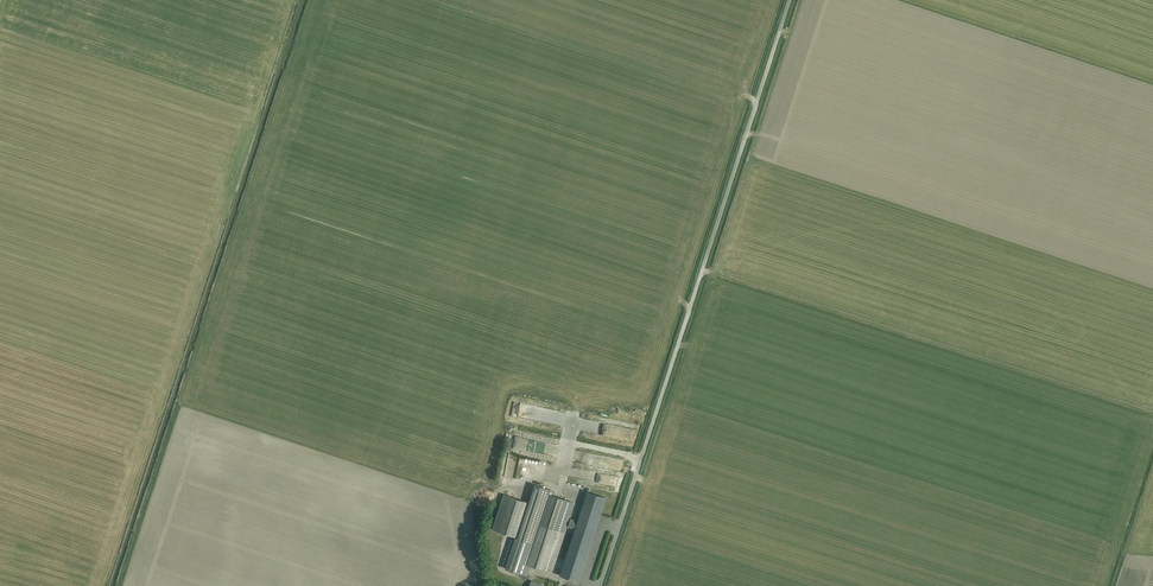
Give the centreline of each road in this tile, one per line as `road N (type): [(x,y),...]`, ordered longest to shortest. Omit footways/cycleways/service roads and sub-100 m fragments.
road 1 (unclassified): [(599,585),(789,0)]

